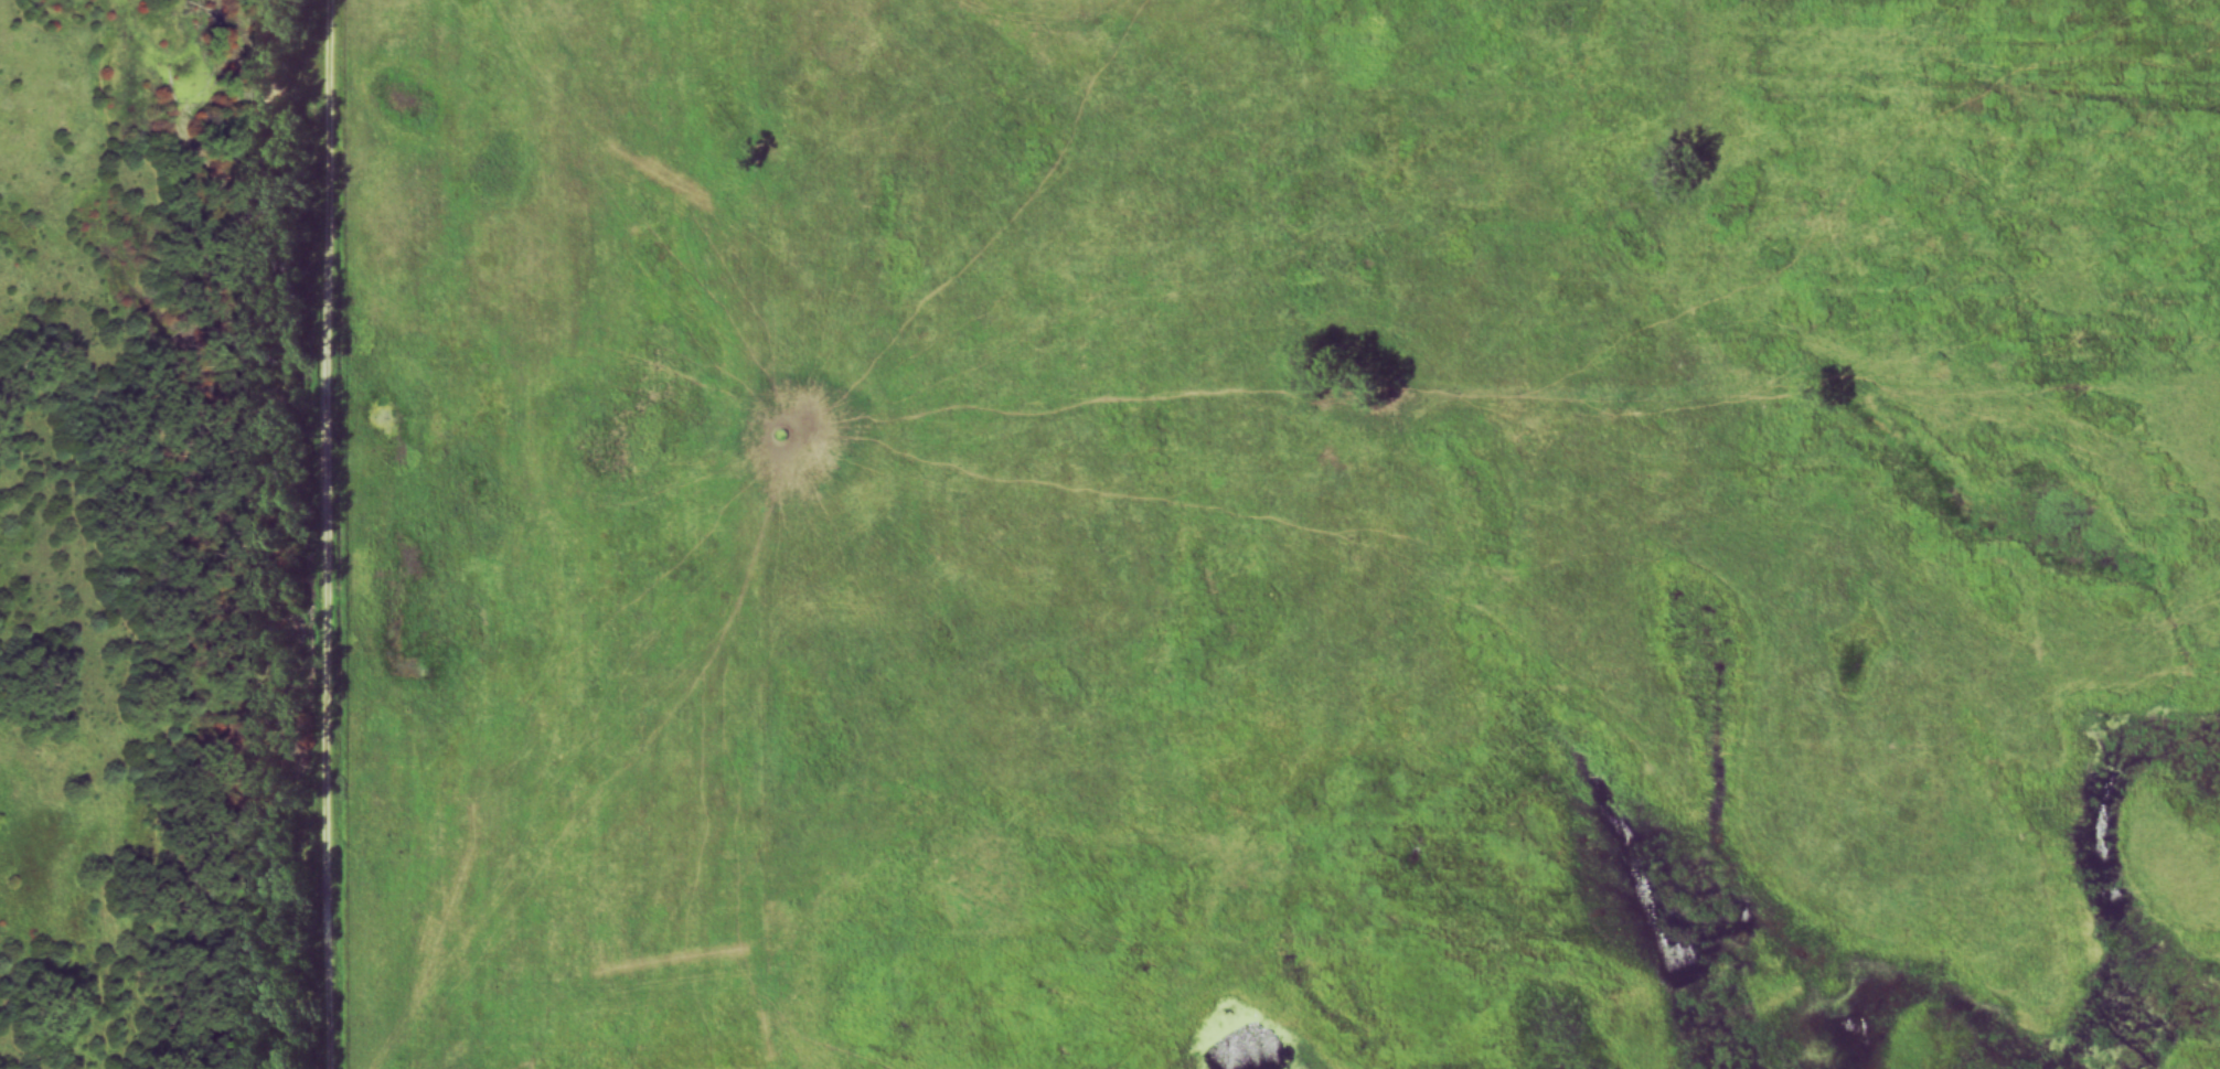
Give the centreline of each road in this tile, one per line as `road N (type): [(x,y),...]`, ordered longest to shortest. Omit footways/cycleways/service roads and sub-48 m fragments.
road 1 (residential): [(328,1068),(330,0)]

